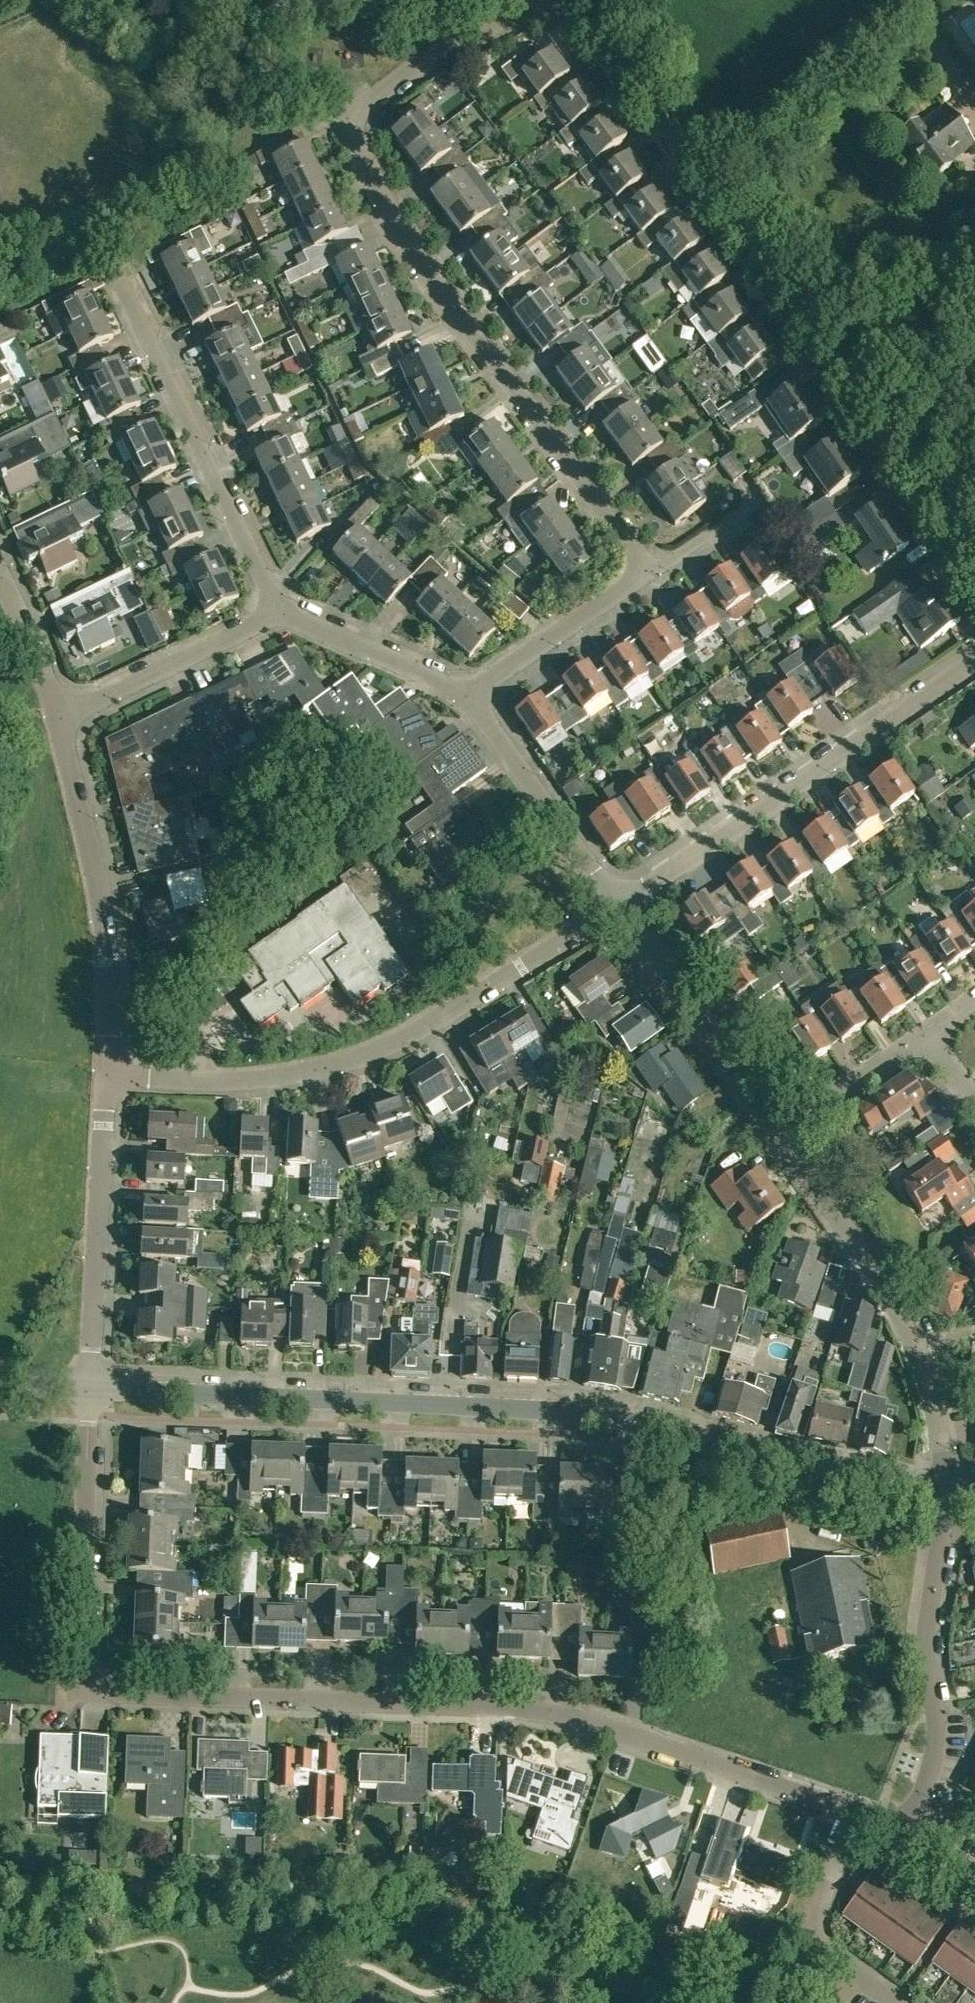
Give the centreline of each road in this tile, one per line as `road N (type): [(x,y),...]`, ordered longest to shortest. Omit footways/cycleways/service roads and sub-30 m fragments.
road 1 (residential): [(854,1811),(584,1723),(511,1708),(96,1689),(78,1656),(91,1386)]
road 2 (tertiary): [(945,1496),(575,1412),(91,1386)]
road 3 (residential): [(652,575),(401,236),(357,135),(363,108),(420,65),(543,0)]
road 4 (tertiary): [(974,557),(570,0)]
road 5 (residential): [(107,1079),(268,1079),(351,1062),(429,1026),(617,908)]
road 6 (residential): [(617,908),(974,660)]
road 7 (residential): [(107,1079),(100,891),(58,718)]
road 8 (residential): [(278,614),(127,282)]
road 9 (residential): [(905,1834),(931,1781),(938,1743),(925,1663),(945,1496)]
road 10 (unclassified): [(91,1386),(107,1079)]
road 11 (residential): [(782,1132),(617,908)]
road 12 (residential): [(471,697),(617,908)]
road 13 (residential): [(915,1347),(904,1312),(782,1132)]
road 14 (residential): [(58,718),(278,614)]
road 15 (residential): [(897,2002),(830,1946),(815,1919),(854,1811)]
road 16 (residential): [(471,697),(652,575)]
road 17 (residential): [(278,614),(471,697)]
road 18 (residential): [(782,1132),(931,1036)]
road 19 (residential): [(945,1496),(931,1392),(915,1347)]
road 20 (residential): [(58,718),(0,579)]
road 21 (residential): [(652,575),(752,508)]

